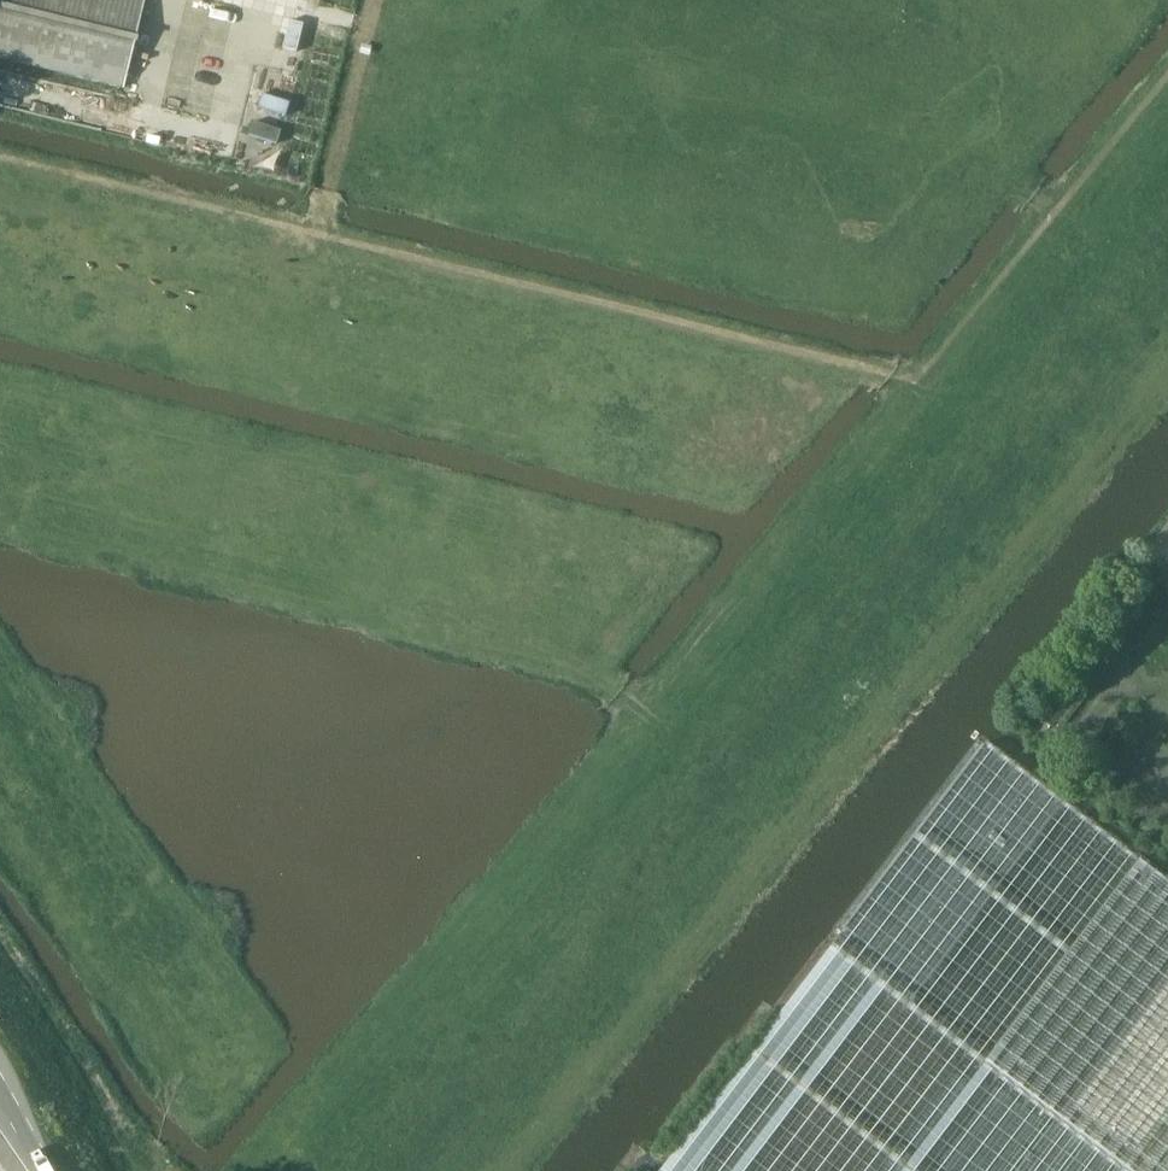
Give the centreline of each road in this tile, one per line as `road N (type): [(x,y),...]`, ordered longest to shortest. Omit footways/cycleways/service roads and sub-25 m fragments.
road 1 (track): [(241,0),(369,45),(984,163),(1059,206),(1167,228)]

